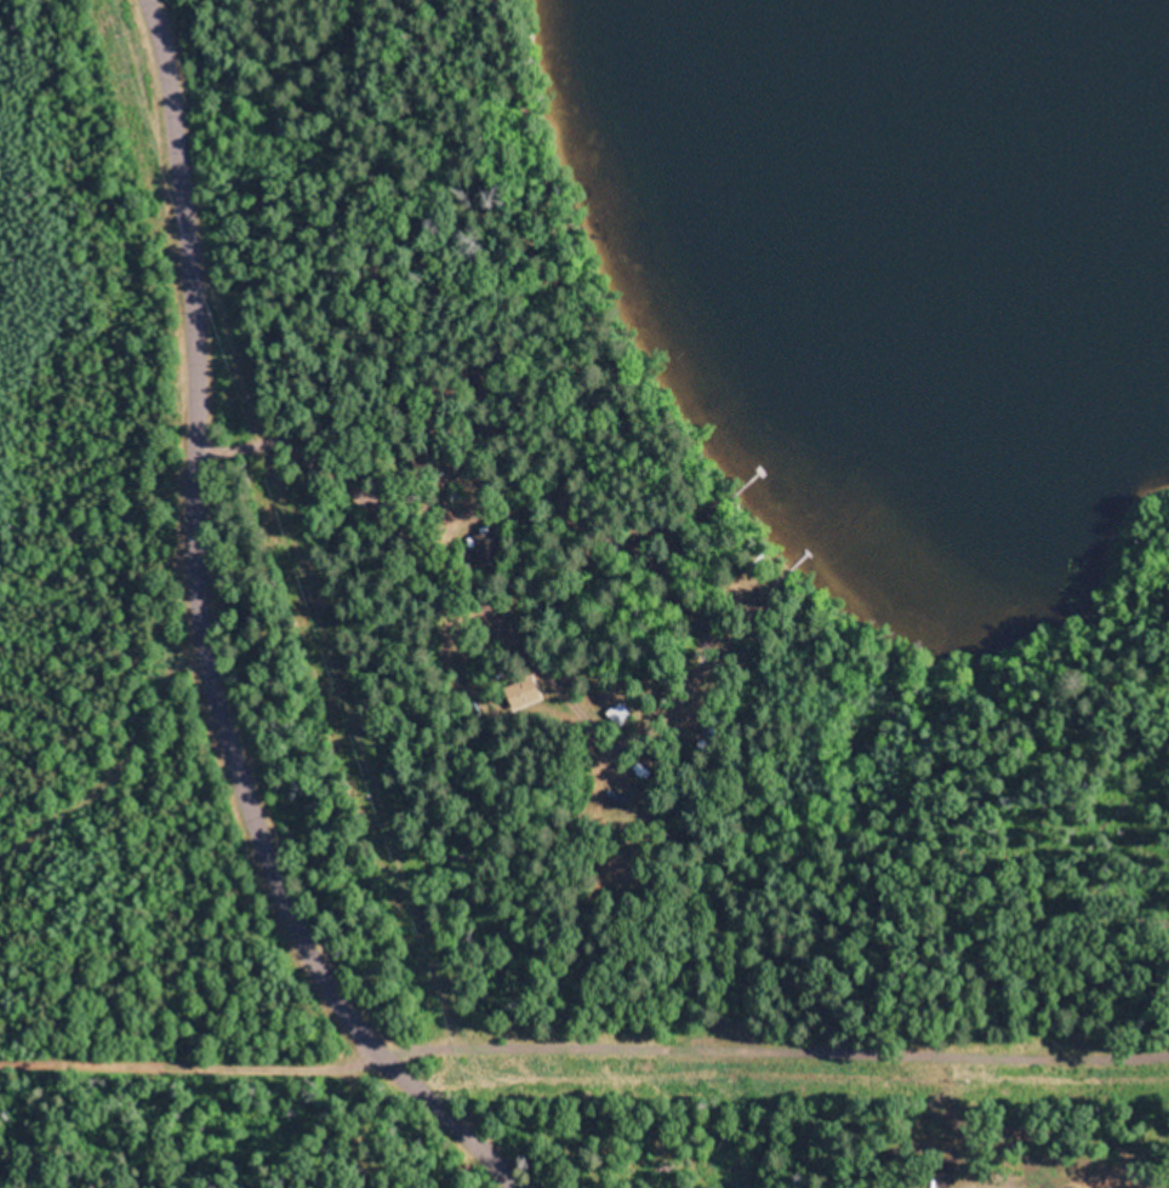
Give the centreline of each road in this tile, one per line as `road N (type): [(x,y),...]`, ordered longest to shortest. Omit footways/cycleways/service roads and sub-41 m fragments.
road 1 (residential): [(473,1187),(298,978),(201,784),(156,613),(149,182),(117,0)]

